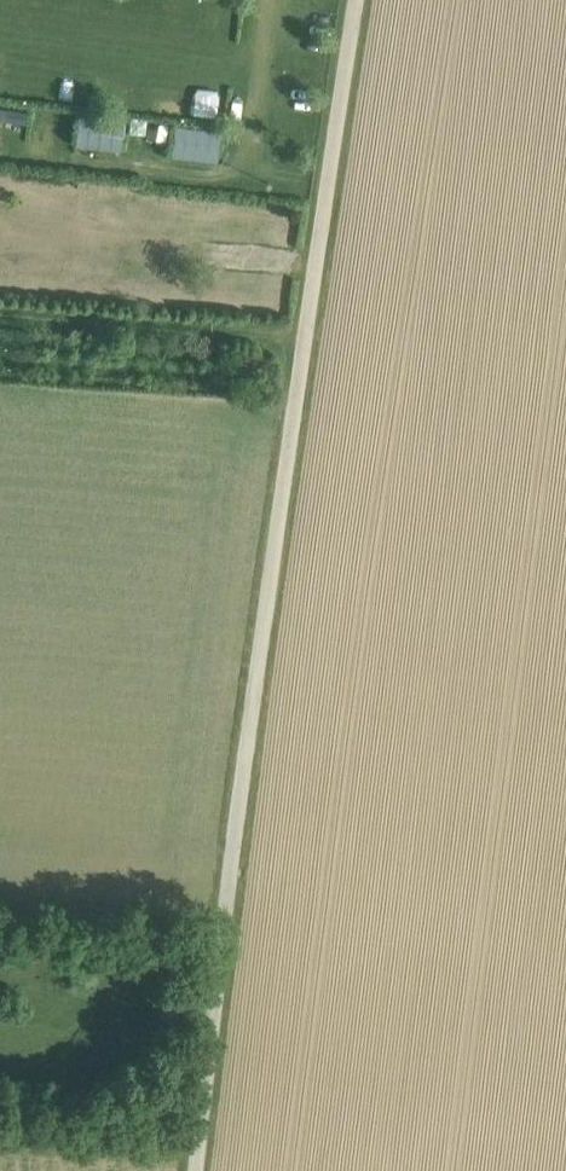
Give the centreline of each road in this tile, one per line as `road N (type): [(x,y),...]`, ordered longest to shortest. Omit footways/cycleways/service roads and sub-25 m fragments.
road 1 (unclassified): [(192,1170),(260,643),(360,0)]

